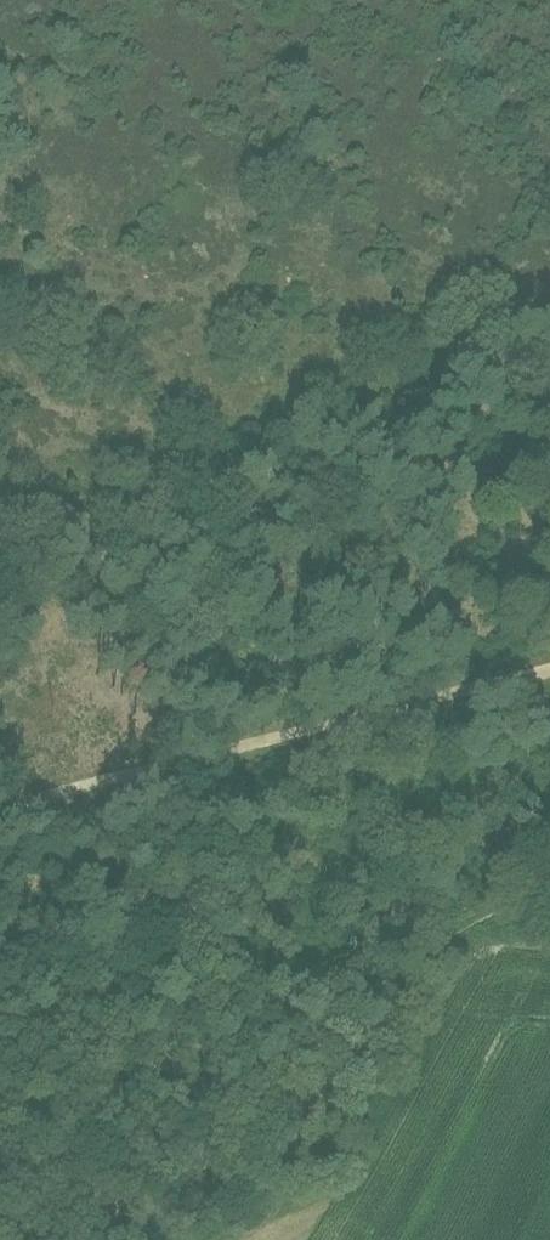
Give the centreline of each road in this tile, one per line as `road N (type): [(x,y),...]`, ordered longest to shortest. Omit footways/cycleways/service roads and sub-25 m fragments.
road 1 (track): [(0,812),(549,666)]

